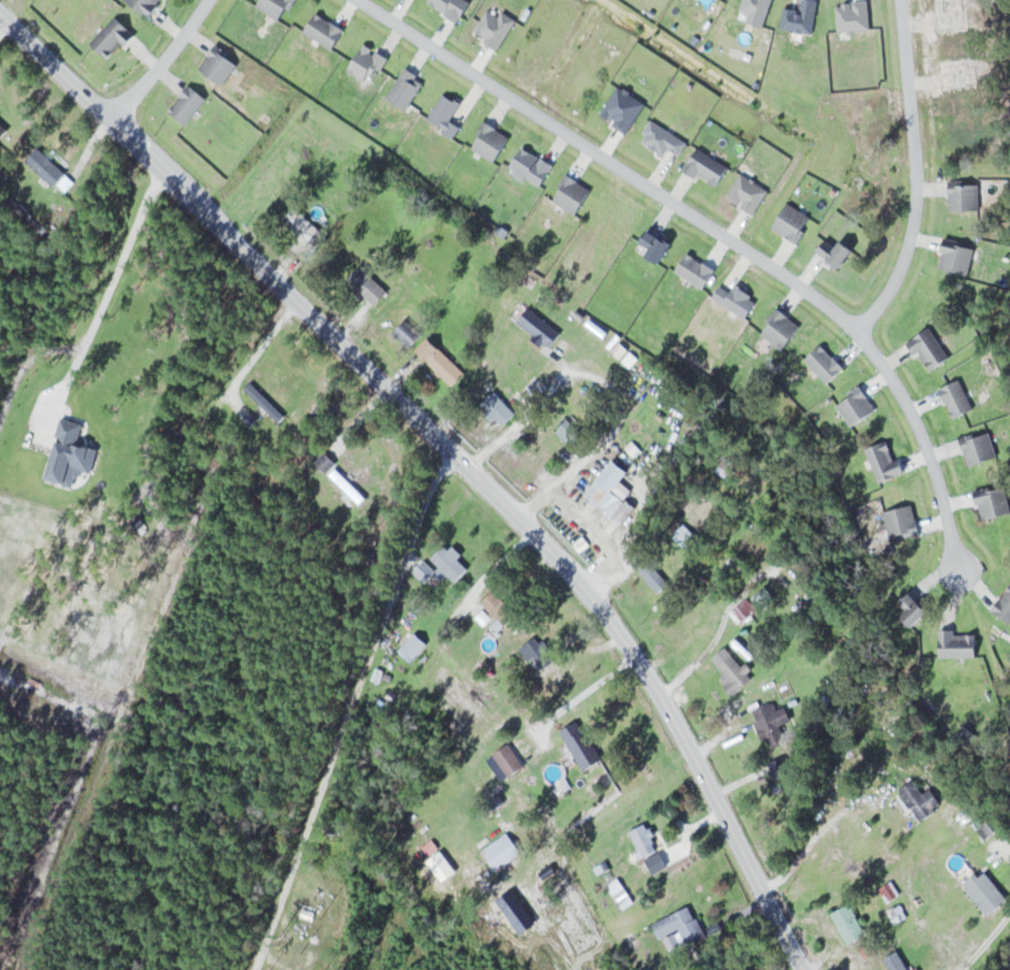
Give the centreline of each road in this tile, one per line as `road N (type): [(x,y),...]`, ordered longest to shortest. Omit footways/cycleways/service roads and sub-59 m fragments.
road 1 (secondary): [(0,12),(119,119),(589,593),(658,685),(755,863),(801,969)]
road 2 (residential): [(956,569),(931,454),(858,329),(361,0)]
road 3 (residential): [(858,329),(889,291),(913,236),(918,151)]
road 4 (residential): [(119,119),(207,0)]

